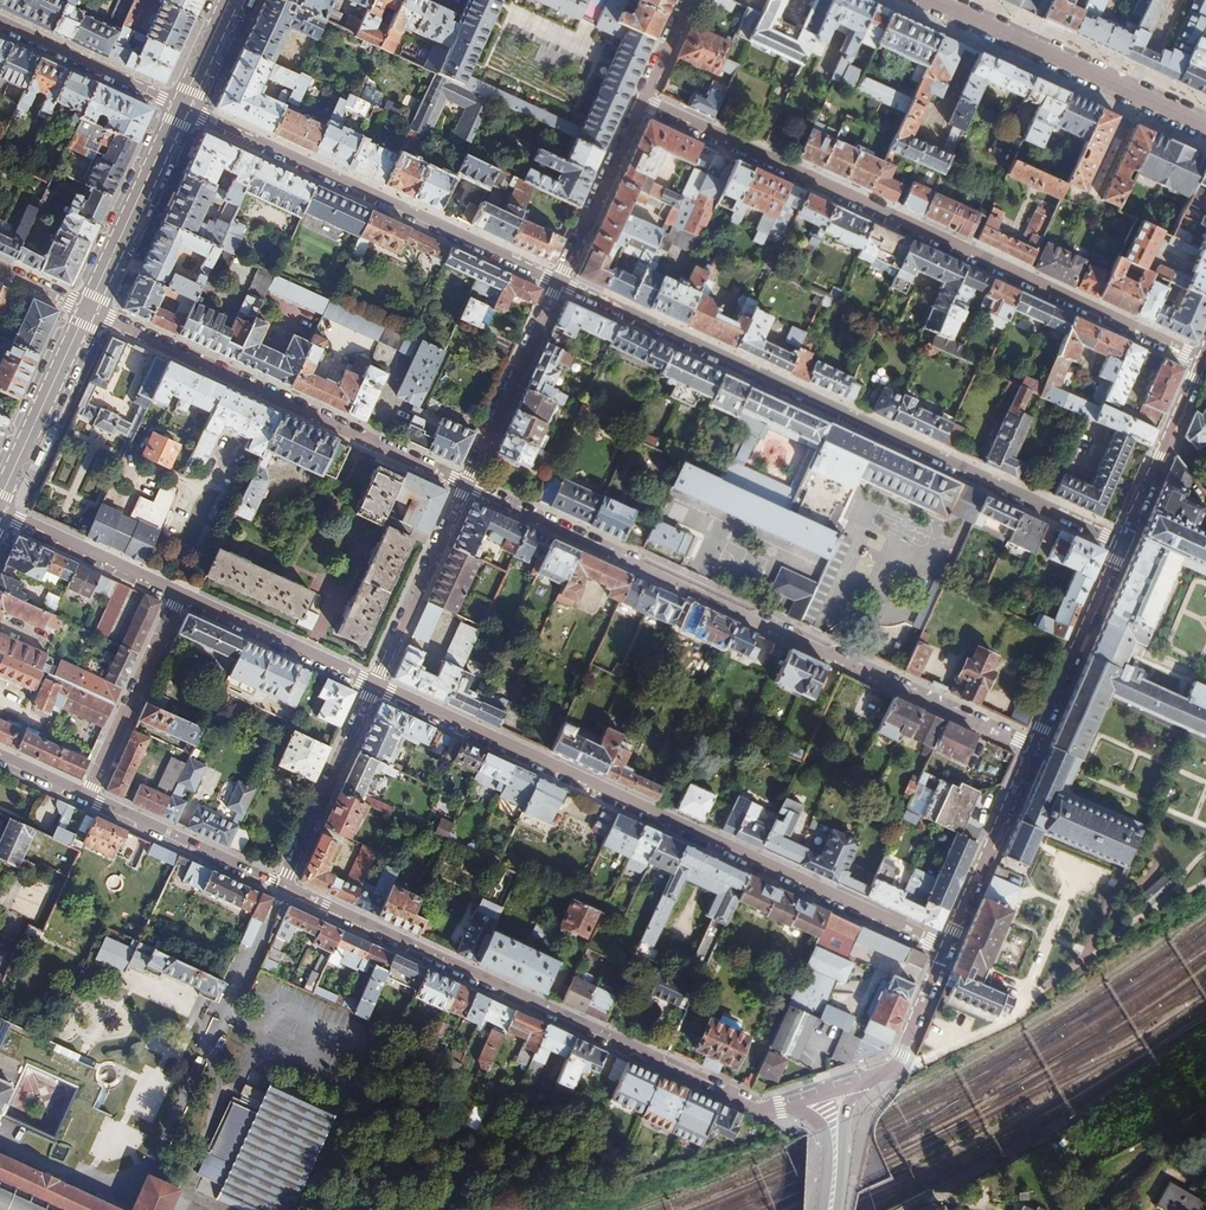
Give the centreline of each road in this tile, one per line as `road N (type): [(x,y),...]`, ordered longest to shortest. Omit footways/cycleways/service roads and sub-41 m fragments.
road 1 (residential): [(949,949),(376,686)]
road 2 (residential): [(1034,748),(466,486)]
road 3 (residential): [(558,282),(1123,544)]
road 4 (residential): [(1202,361),(638,106)]
road 5 (tertiary): [(285,885),(758,1109),(795,1105)]
road 6 (residential): [(466,486),(88,311)]
road 7 (residential): [(183,108),(558,282)]
road 8 (tertiary): [(937,0),(1205,123)]
road 9 (tertiary): [(88,311),(183,108)]
road 10 (residential): [(558,282),(466,486)]
road 11 (tertiary): [(1034,748),(1123,544)]
road 12 (residential): [(466,486),(376,686)]
road 13 (residential): [(376,686),(285,885)]
road 14 (residential): [(89,795),(179,596)]
road 15 (tertiary): [(949,949),(1034,748)]
road 16 (residential): [(376,686),(179,596)]
road 17 (tertiary): [(89,795),(285,885)]
road 18 (tertiary): [(0,500),(88,311)]
road 19 (residential): [(0,23),(183,108)]
road 20 (tertiary): [(1123,544),(1202,361)]
road 21 (residential): [(179,596),(0,514)]
road 22 (residential): [(638,106),(558,282)]
road 23 (tertiary): [(855,1087),(895,1071),(949,949)]
road 24 (tertiary): [(837,1209),(855,1087)]

